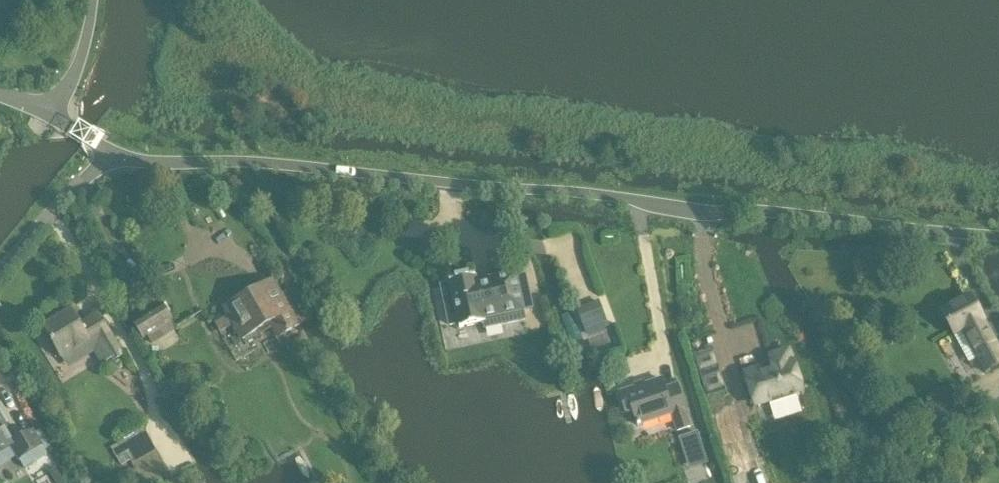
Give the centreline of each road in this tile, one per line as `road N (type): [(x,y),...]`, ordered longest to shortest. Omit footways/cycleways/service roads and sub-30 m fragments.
road 1 (tertiary): [(998,236),(756,211),(705,214),(623,198),(274,164),(115,157)]
road 2 (residential): [(115,157),(0,269)]
road 3 (unclassified): [(50,113),(75,78),(93,0)]

